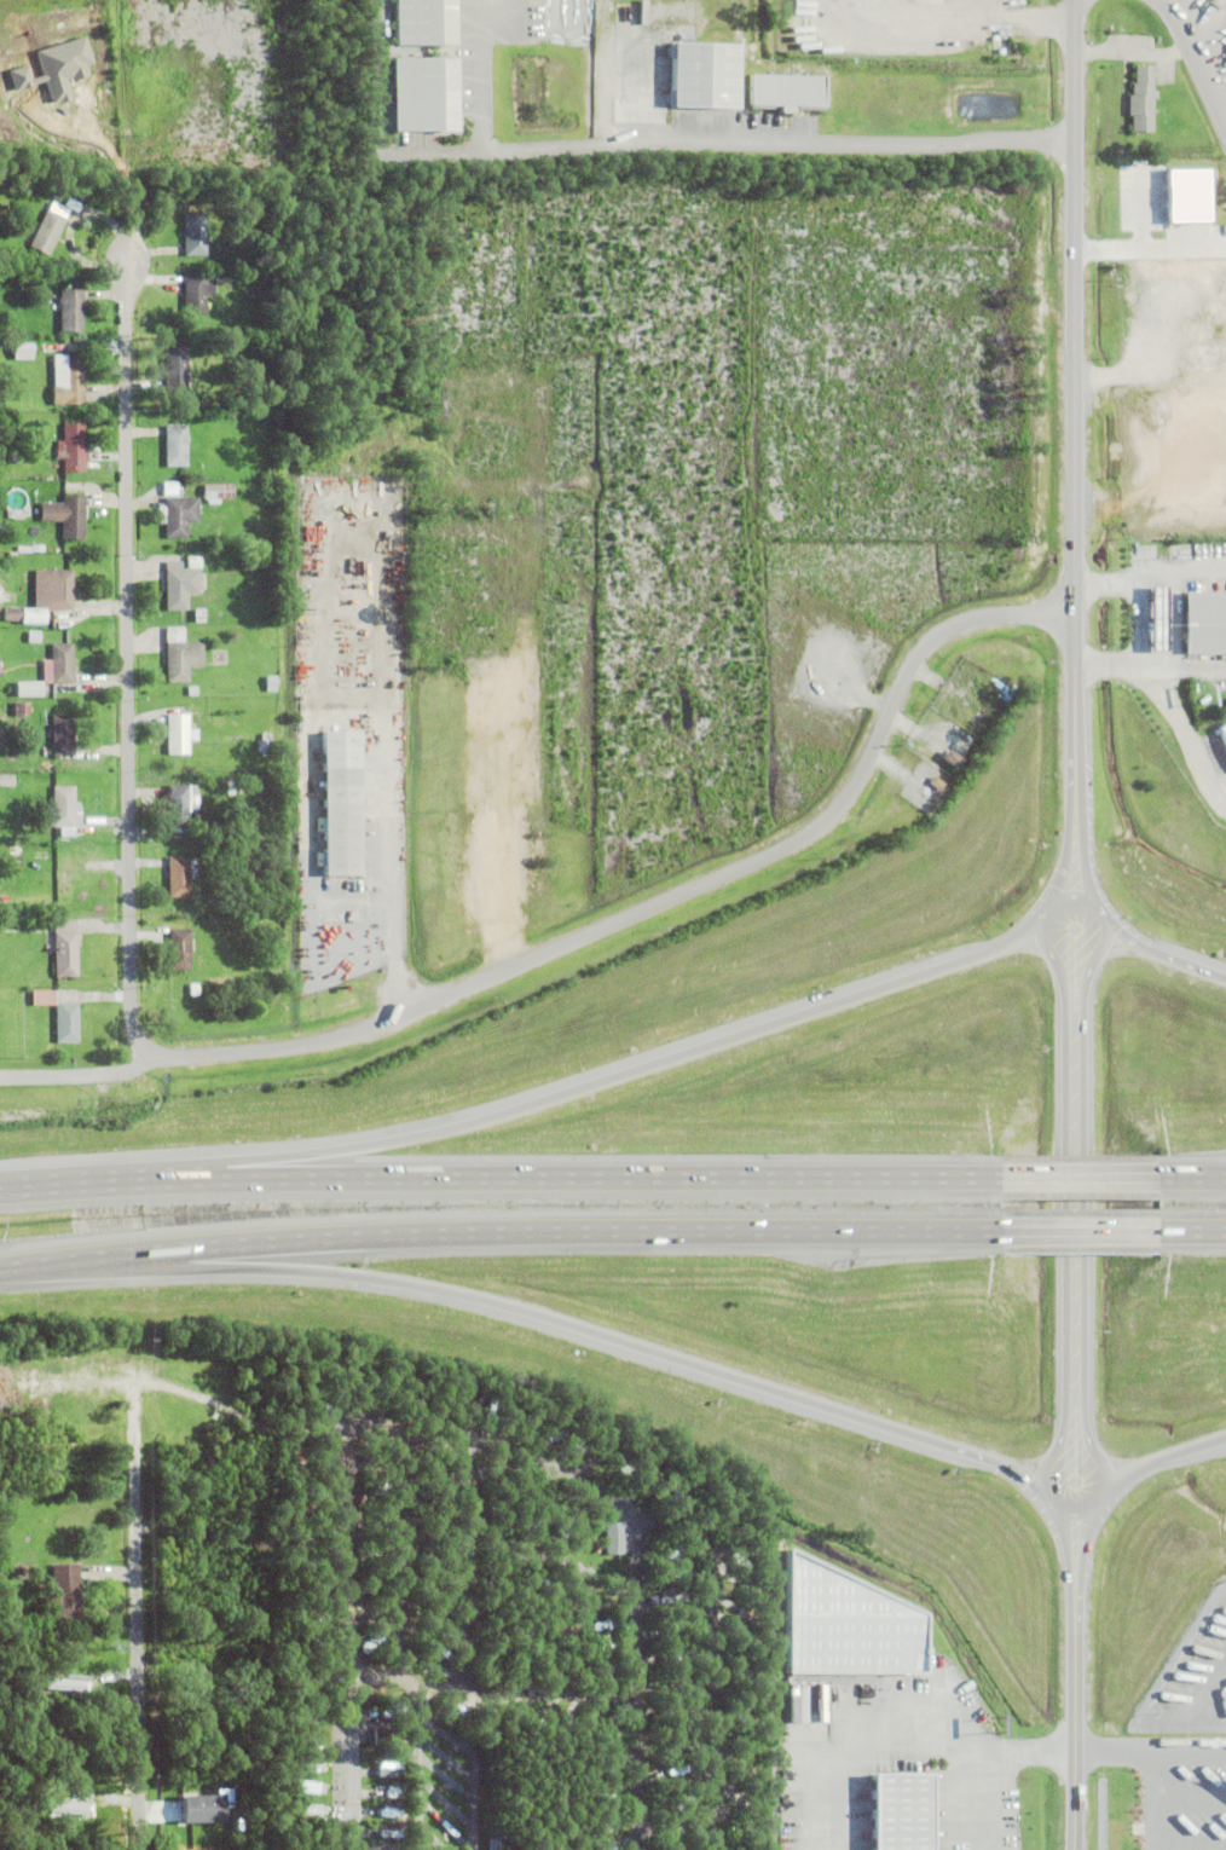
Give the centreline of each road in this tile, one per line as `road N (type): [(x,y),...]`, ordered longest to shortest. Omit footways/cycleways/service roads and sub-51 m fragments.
road 1 (residential): [(1076,613),(972,618),(929,642),(843,804),(781,850),(358,1031),(215,1054),(151,1053),(137,1035),(132,1004),(127,233)]
road 2 (secondary): [(1100,956),(1111,931),(1103,907),(1086,896),(1057,903),(1045,930),(1069,1001),(1069,1416),(1048,1485),(1056,1499),(1077,1510),(1095,1505),(1111,1482),(1088,1418),(1088,1002),(1100,956)]
road 3 (motorway): [(0,1275),(281,1268),(452,1291),(999,1461),(1056,1499)]
road 4 (motorway): [(1051,910),(1006,946),(499,1114),(348,1147),(106,1174)]
road 5 (motorway): [(0,1271),(371,1238),(987,1235)]
road 6 (motorway): [(985,1170),(106,1174),(0,1183)]
road 7 (secondary): [(1076,0),(1078,803)]
road 8 (residential): [(640,1829),(701,1821),(713,1803),(710,1544),(502,1441),(478,1441),(464,1481),(465,1601)]
road 9 (residential): [(141,1849),(137,1342)]
road 10 (residential): [(638,1694),(487,1694),(473,1688),(465,1669),(467,1592),(493,1567),(562,1557),(636,1594)]
road 11 (residential): [(636,1510),(639,1849)]
road 12 (tertiary): [(1078,1582),(1076,1849)]
road 13 (motorway): [(1143,1172),(985,1170)]
road 14 (motorway): [(987,1235),(1144,1236)]
road 15 (residential): [(1159,0),(1225,125)]
road 16 (motorway): [(1103,1499),(1147,1467),(1225,1438)]
road 17 (motorway): [(1225,977),(1151,949),(1108,914)]

